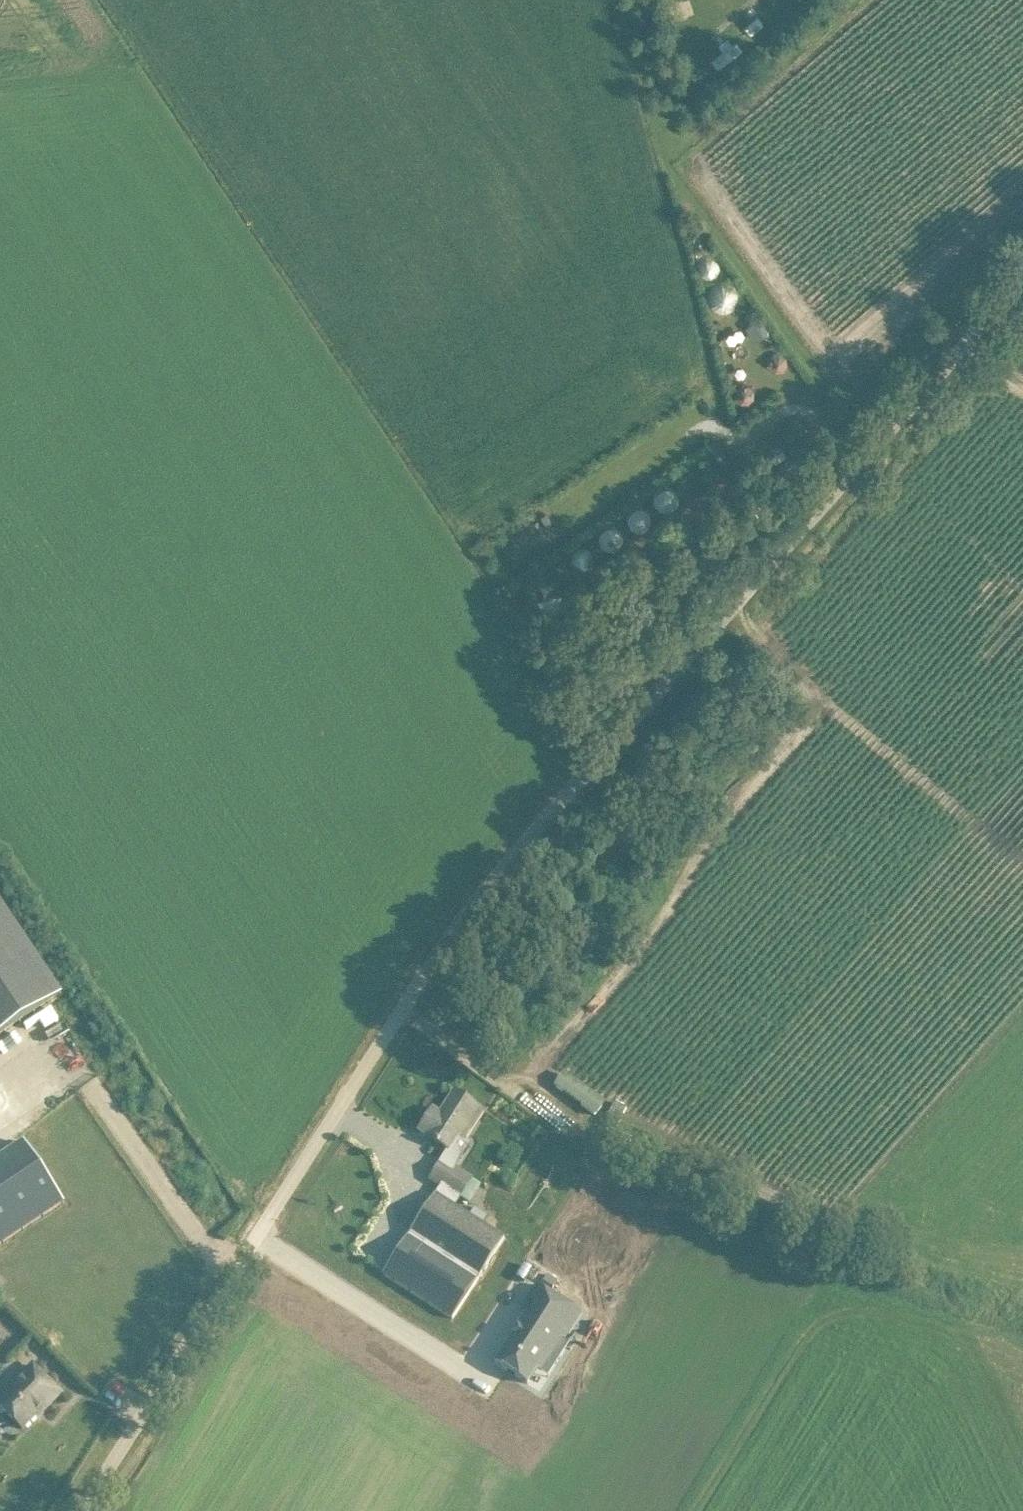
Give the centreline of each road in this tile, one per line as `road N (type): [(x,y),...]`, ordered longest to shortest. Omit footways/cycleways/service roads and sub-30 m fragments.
road 1 (unclassified): [(82,1510),(467,912),(1022,278)]

